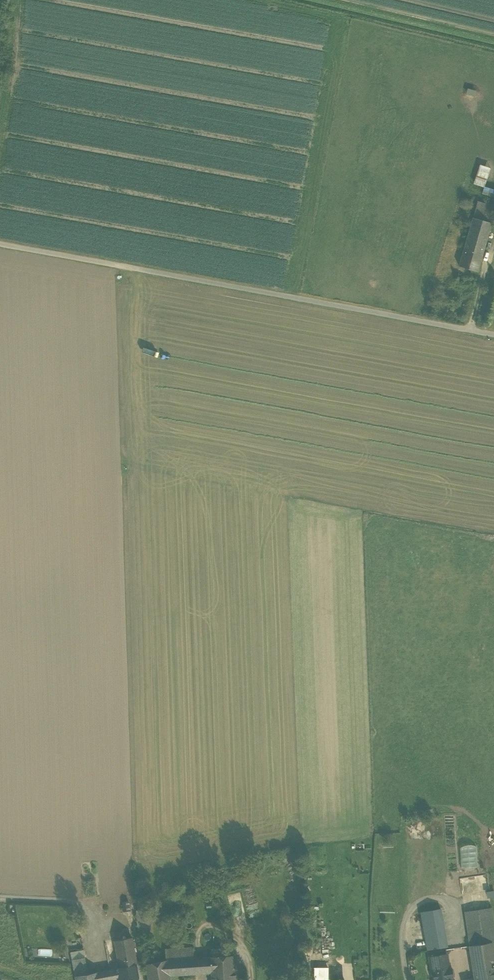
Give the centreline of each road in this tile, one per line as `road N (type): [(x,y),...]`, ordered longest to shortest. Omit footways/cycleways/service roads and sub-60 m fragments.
road 1 (unclassified): [(493,334),(0,243)]

